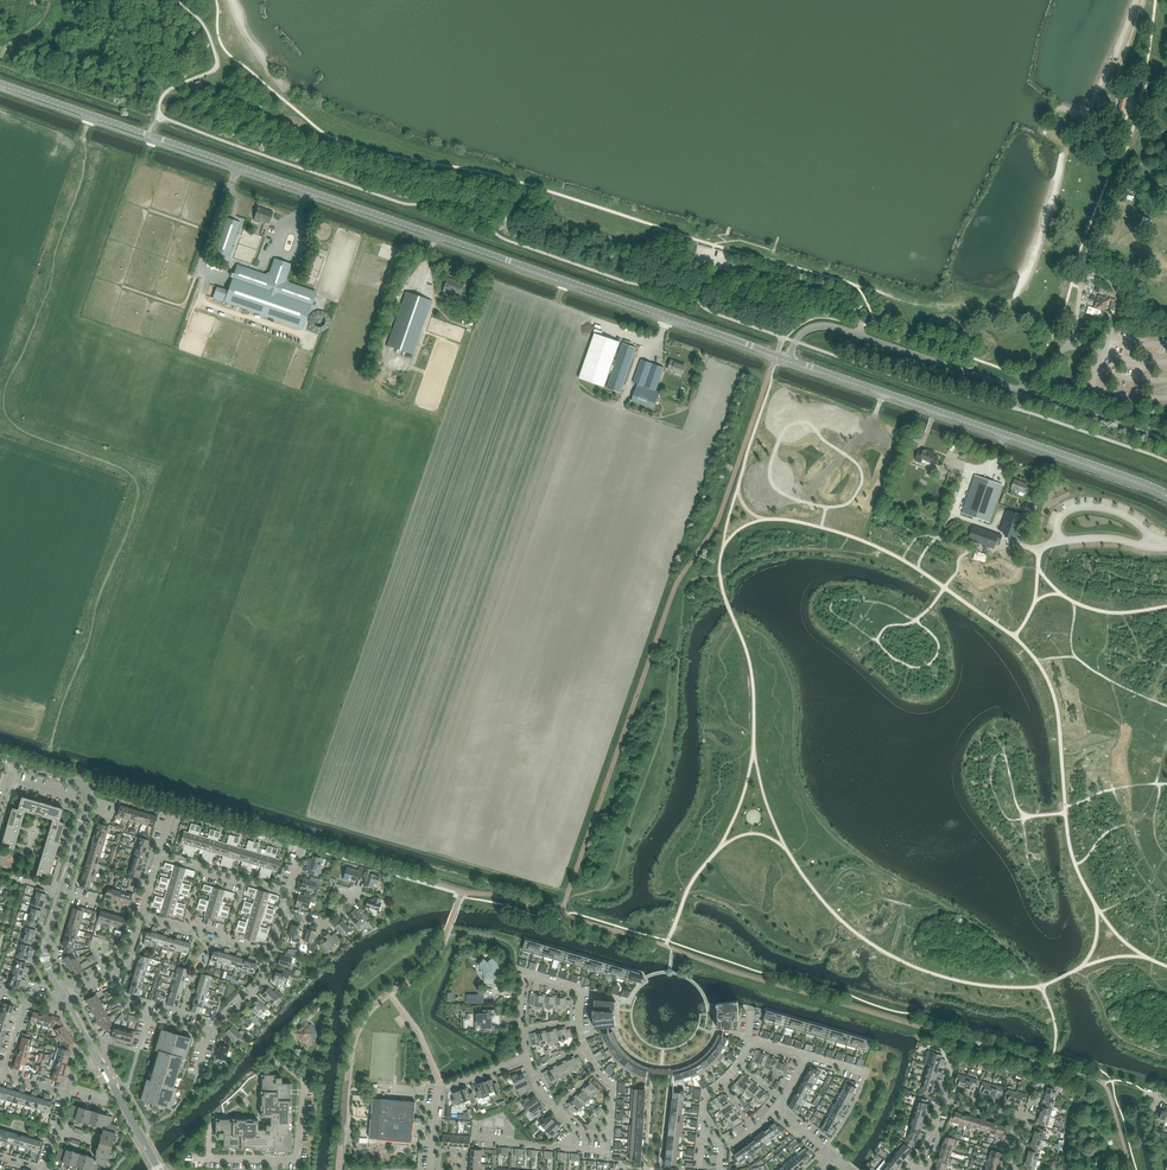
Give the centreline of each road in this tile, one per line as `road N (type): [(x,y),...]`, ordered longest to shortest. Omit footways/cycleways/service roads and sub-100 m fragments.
road 1 (tertiary): [(789,359),(0,83)]
road 2 (tertiary): [(1166,493),(789,359)]
road 3 (unclassified): [(1166,438),(859,335)]
road 4 (tertiary): [(64,996),(46,948),(89,795),(78,781),(13,761)]
road 5 (residential): [(271,954),(264,977),(214,1030),(127,1006),(107,972)]
road 6 (residential): [(597,1070),(581,1035),(580,990),(527,974),(527,1057)]
road 7 (residential): [(288,893),(300,845),(173,807)]
road 8 (residential): [(432,1169),(439,1089),(527,1057)]
road 9 (residential): [(1011,1169),(1026,1120),(943,1094)]
road 10 (residential): [(271,954),(220,931),(141,916)]
road 11 (residential): [(66,1092),(7,1069),(27,1000)]
road 12 (residential): [(288,893),(159,855)]
road 13 (tertiary): [(159,1169),(99,1060)]

